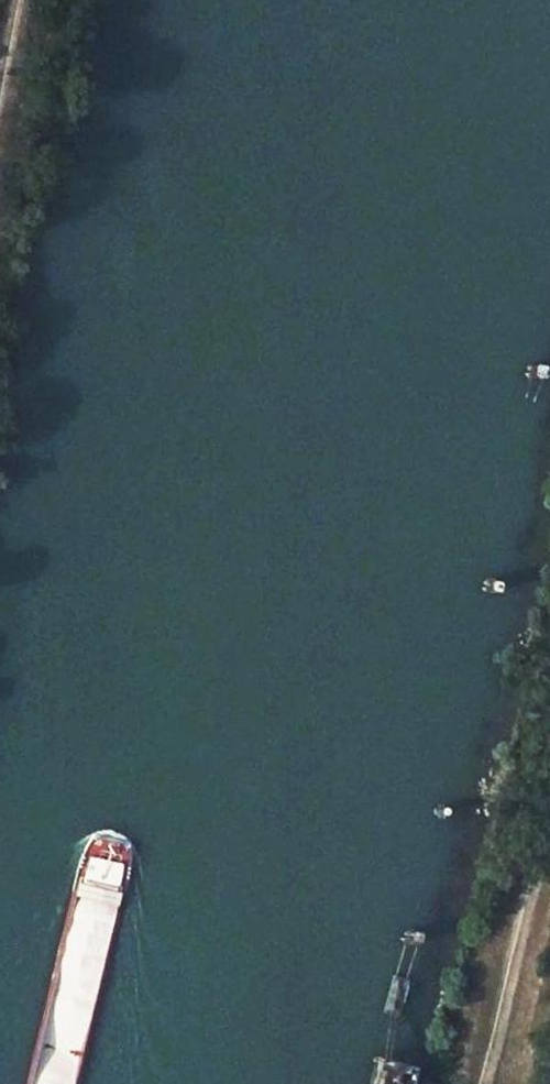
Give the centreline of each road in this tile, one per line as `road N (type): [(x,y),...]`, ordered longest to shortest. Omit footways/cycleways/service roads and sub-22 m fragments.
road 1 (track): [(488,1083),(549,836)]

